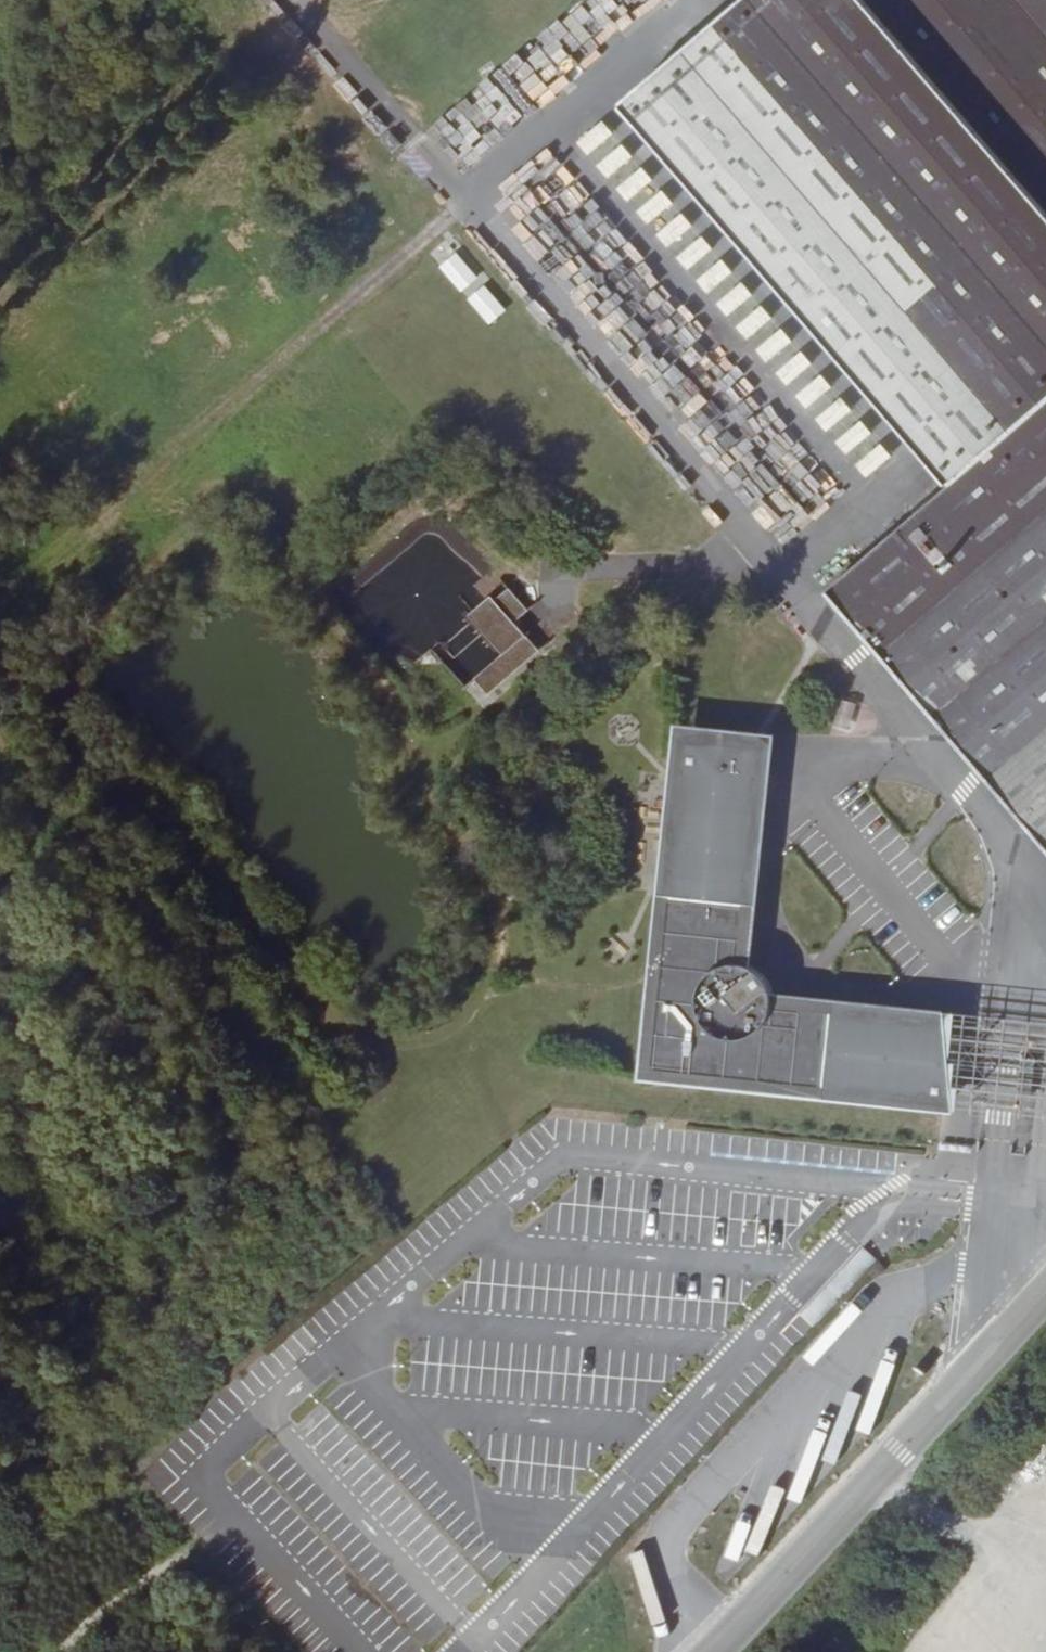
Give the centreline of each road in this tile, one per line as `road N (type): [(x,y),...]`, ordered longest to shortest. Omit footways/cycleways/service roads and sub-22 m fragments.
road 1 (unclassified): [(709,1651),(1045,1297)]

